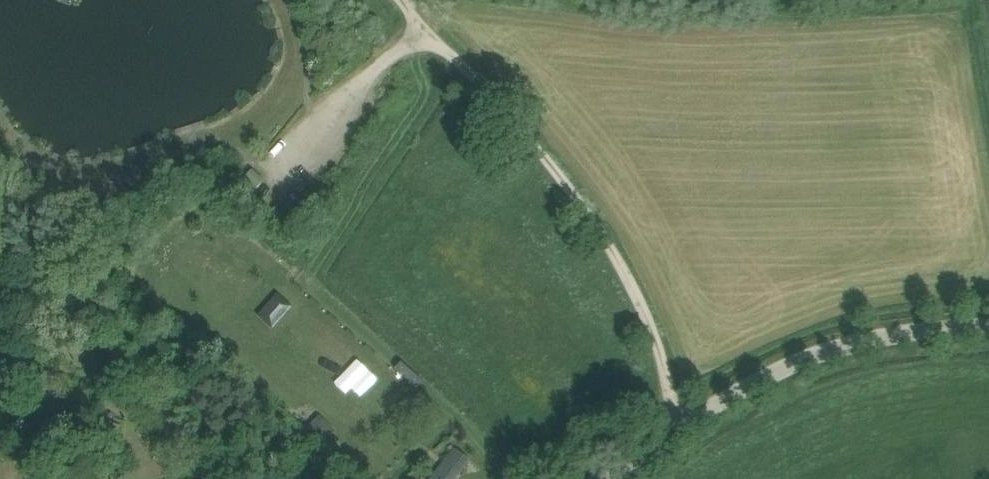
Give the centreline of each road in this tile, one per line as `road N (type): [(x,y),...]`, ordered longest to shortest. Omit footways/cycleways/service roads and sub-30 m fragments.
road 1 (track): [(675,425),(659,337),(615,249),(524,125),(430,28)]
road 2 (unclassified): [(620,478),(675,425),(775,370),(880,342),(988,335)]

